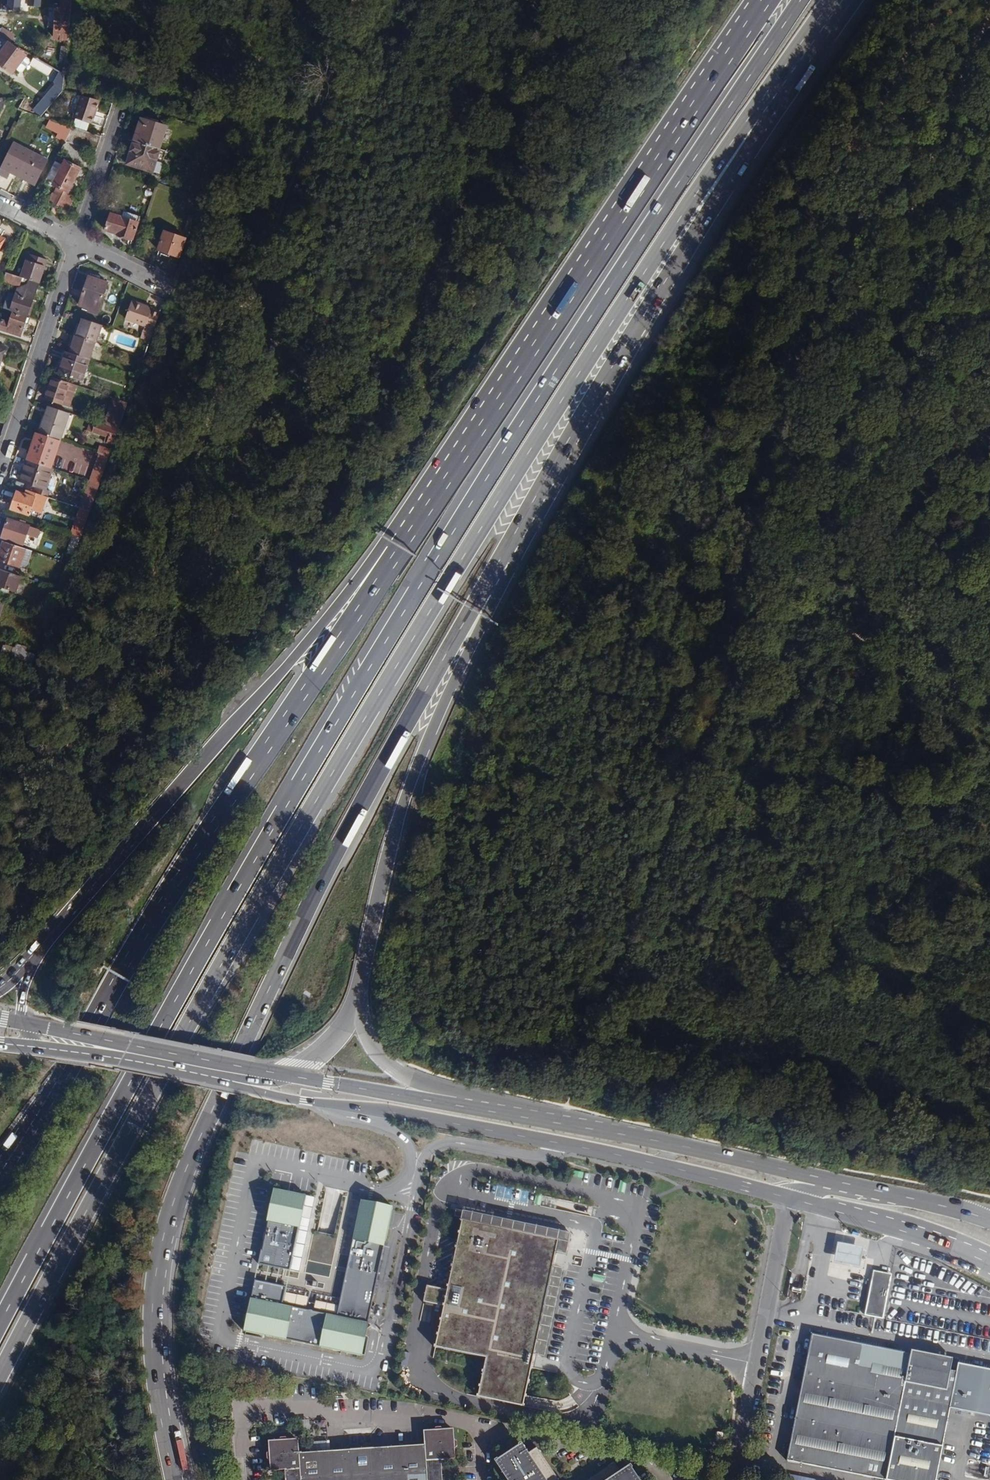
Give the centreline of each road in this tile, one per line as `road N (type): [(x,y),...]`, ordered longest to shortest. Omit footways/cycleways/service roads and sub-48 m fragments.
road 1 (motorway): [(804,0),(394,625),(175,999),(0,1323)]
road 2 (motorway): [(0,1375),(197,1007),(414,635),(547,419),(784,79)]
road 3 (motorway): [(169,1457),(152,1318),(160,1246),(182,1176),(334,856),(521,533)]
road 4 (track): [(989,15),(759,587),(989,703)]
road 5 (motorway): [(417,527),(146,930),(0,1183)]
road 6 (motorway): [(768,0),(417,527)]
road 7 (secondary): [(210,1076),(266,1093),(535,1138),(789,1197)]
road 8 (motorway): [(417,527),(31,959)]
road 9 (track): [(563,1107),(759,587)]
road 10 (motorway): [(521,533),(784,79)]
road 11 (motorway): [(358,994),(415,773),(521,533)]
road 12 (secondary): [(872,1189),(481,1109)]
road 13 (unclassified): [(789,1197),(738,1479)]
road 14 (secondary): [(285,1075),(27,1023)]
road 15 (residential): [(77,242),(0,472)]
road 16 (secondary): [(481,1109),(285,1075)]
road 17 (motorway): [(481,1109),(394,1070),(371,1040),(358,994)]
road 18 (secondary): [(37,1048),(210,1076)]
road 19 (secondary): [(832,1210),(989,1264)]
road 20 (secondary): [(832,1210),(889,1214),(989,1251)]
road 21 (residential): [(117,115),(77,242)]

